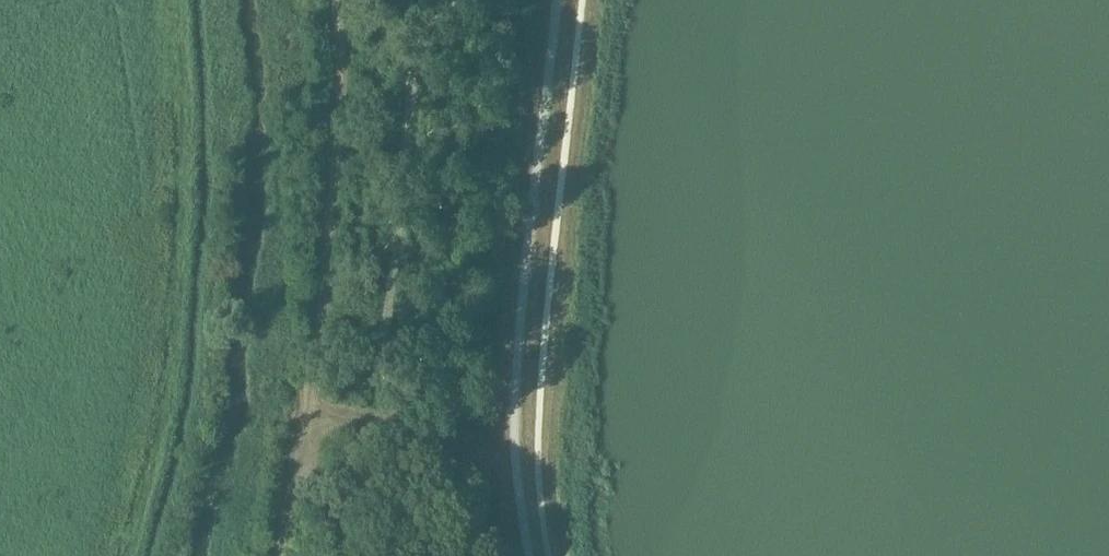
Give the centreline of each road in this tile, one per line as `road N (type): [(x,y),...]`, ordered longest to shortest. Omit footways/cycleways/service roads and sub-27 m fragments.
road 1 (track): [(173,0),(169,336),(122,555)]

